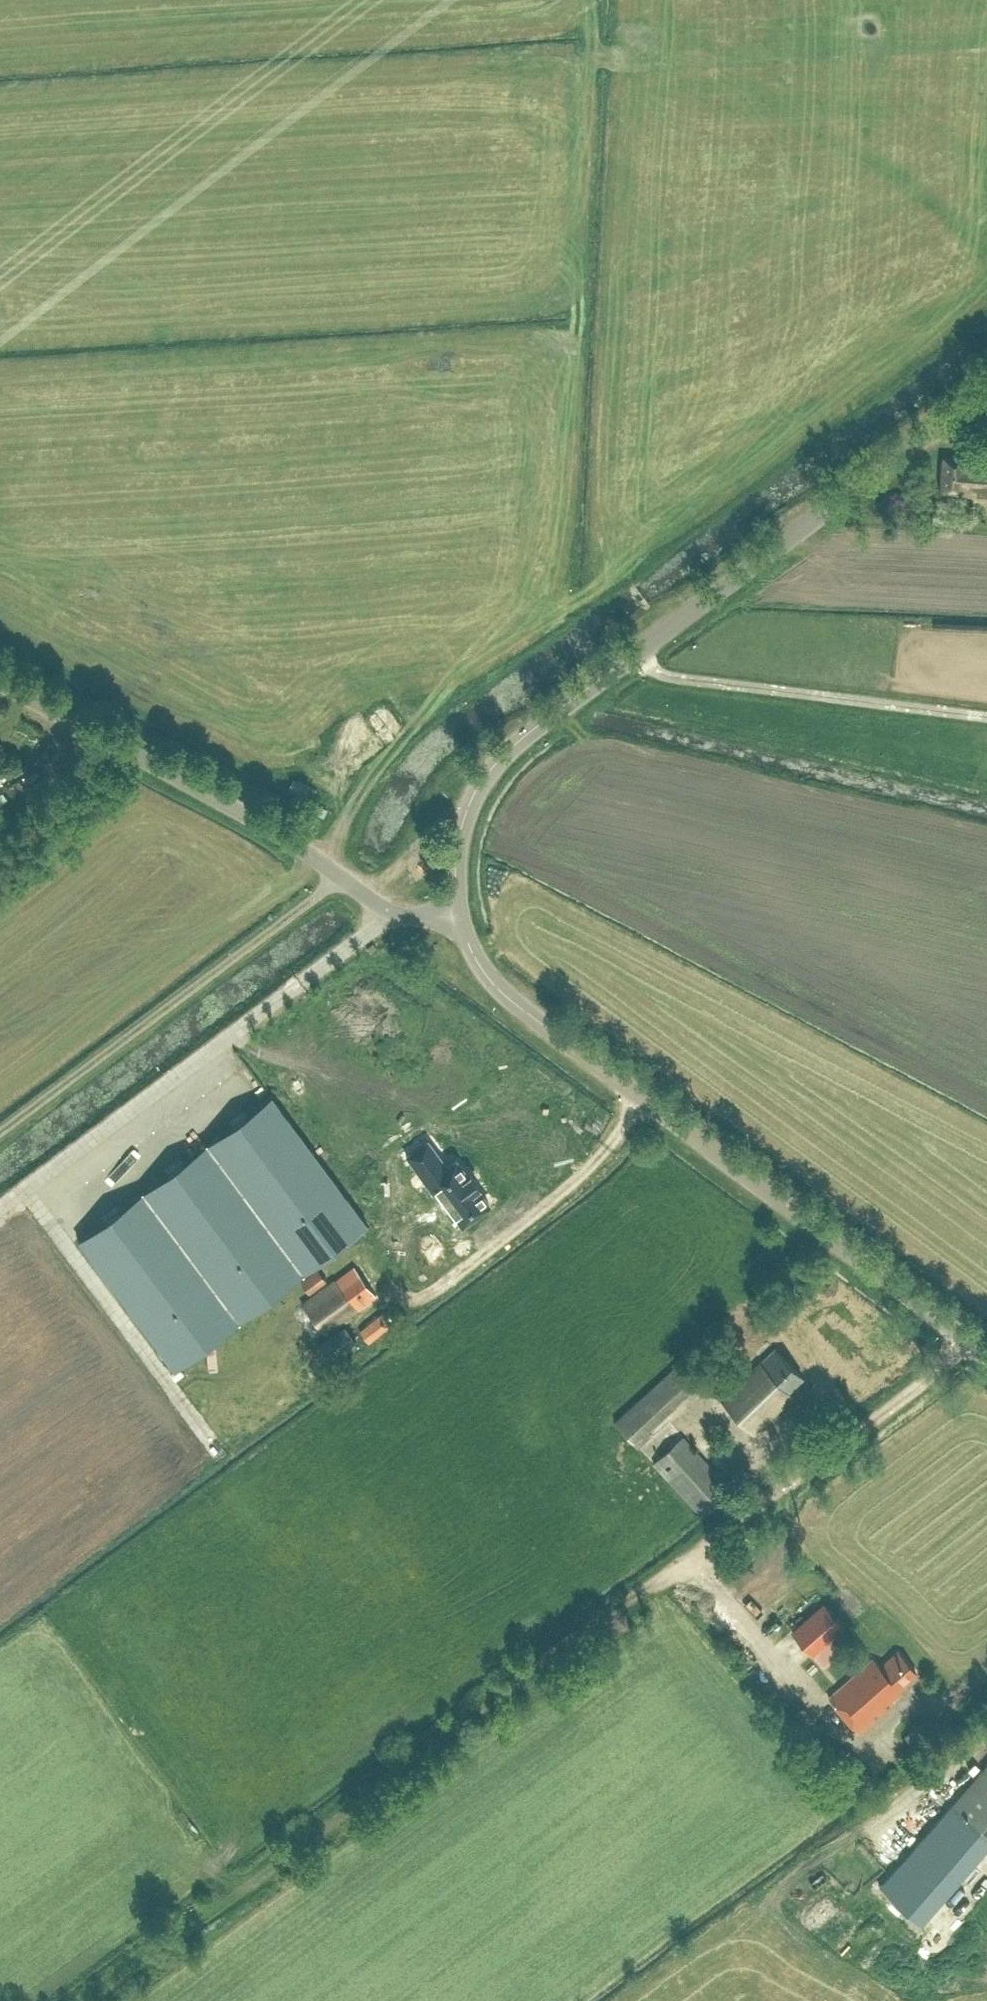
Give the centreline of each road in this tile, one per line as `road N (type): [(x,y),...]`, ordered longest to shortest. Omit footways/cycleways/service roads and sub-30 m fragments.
road 1 (track): [(978,1338),(233,1890)]
road 2 (tertiary): [(461,915),(459,838),(472,794),(507,748),(986,388)]
road 3 (tertiary): [(986,1345),(505,998),(479,964),(461,915)]
road 4 (unclassified): [(461,915),(386,908),(254,816),(0,680)]

